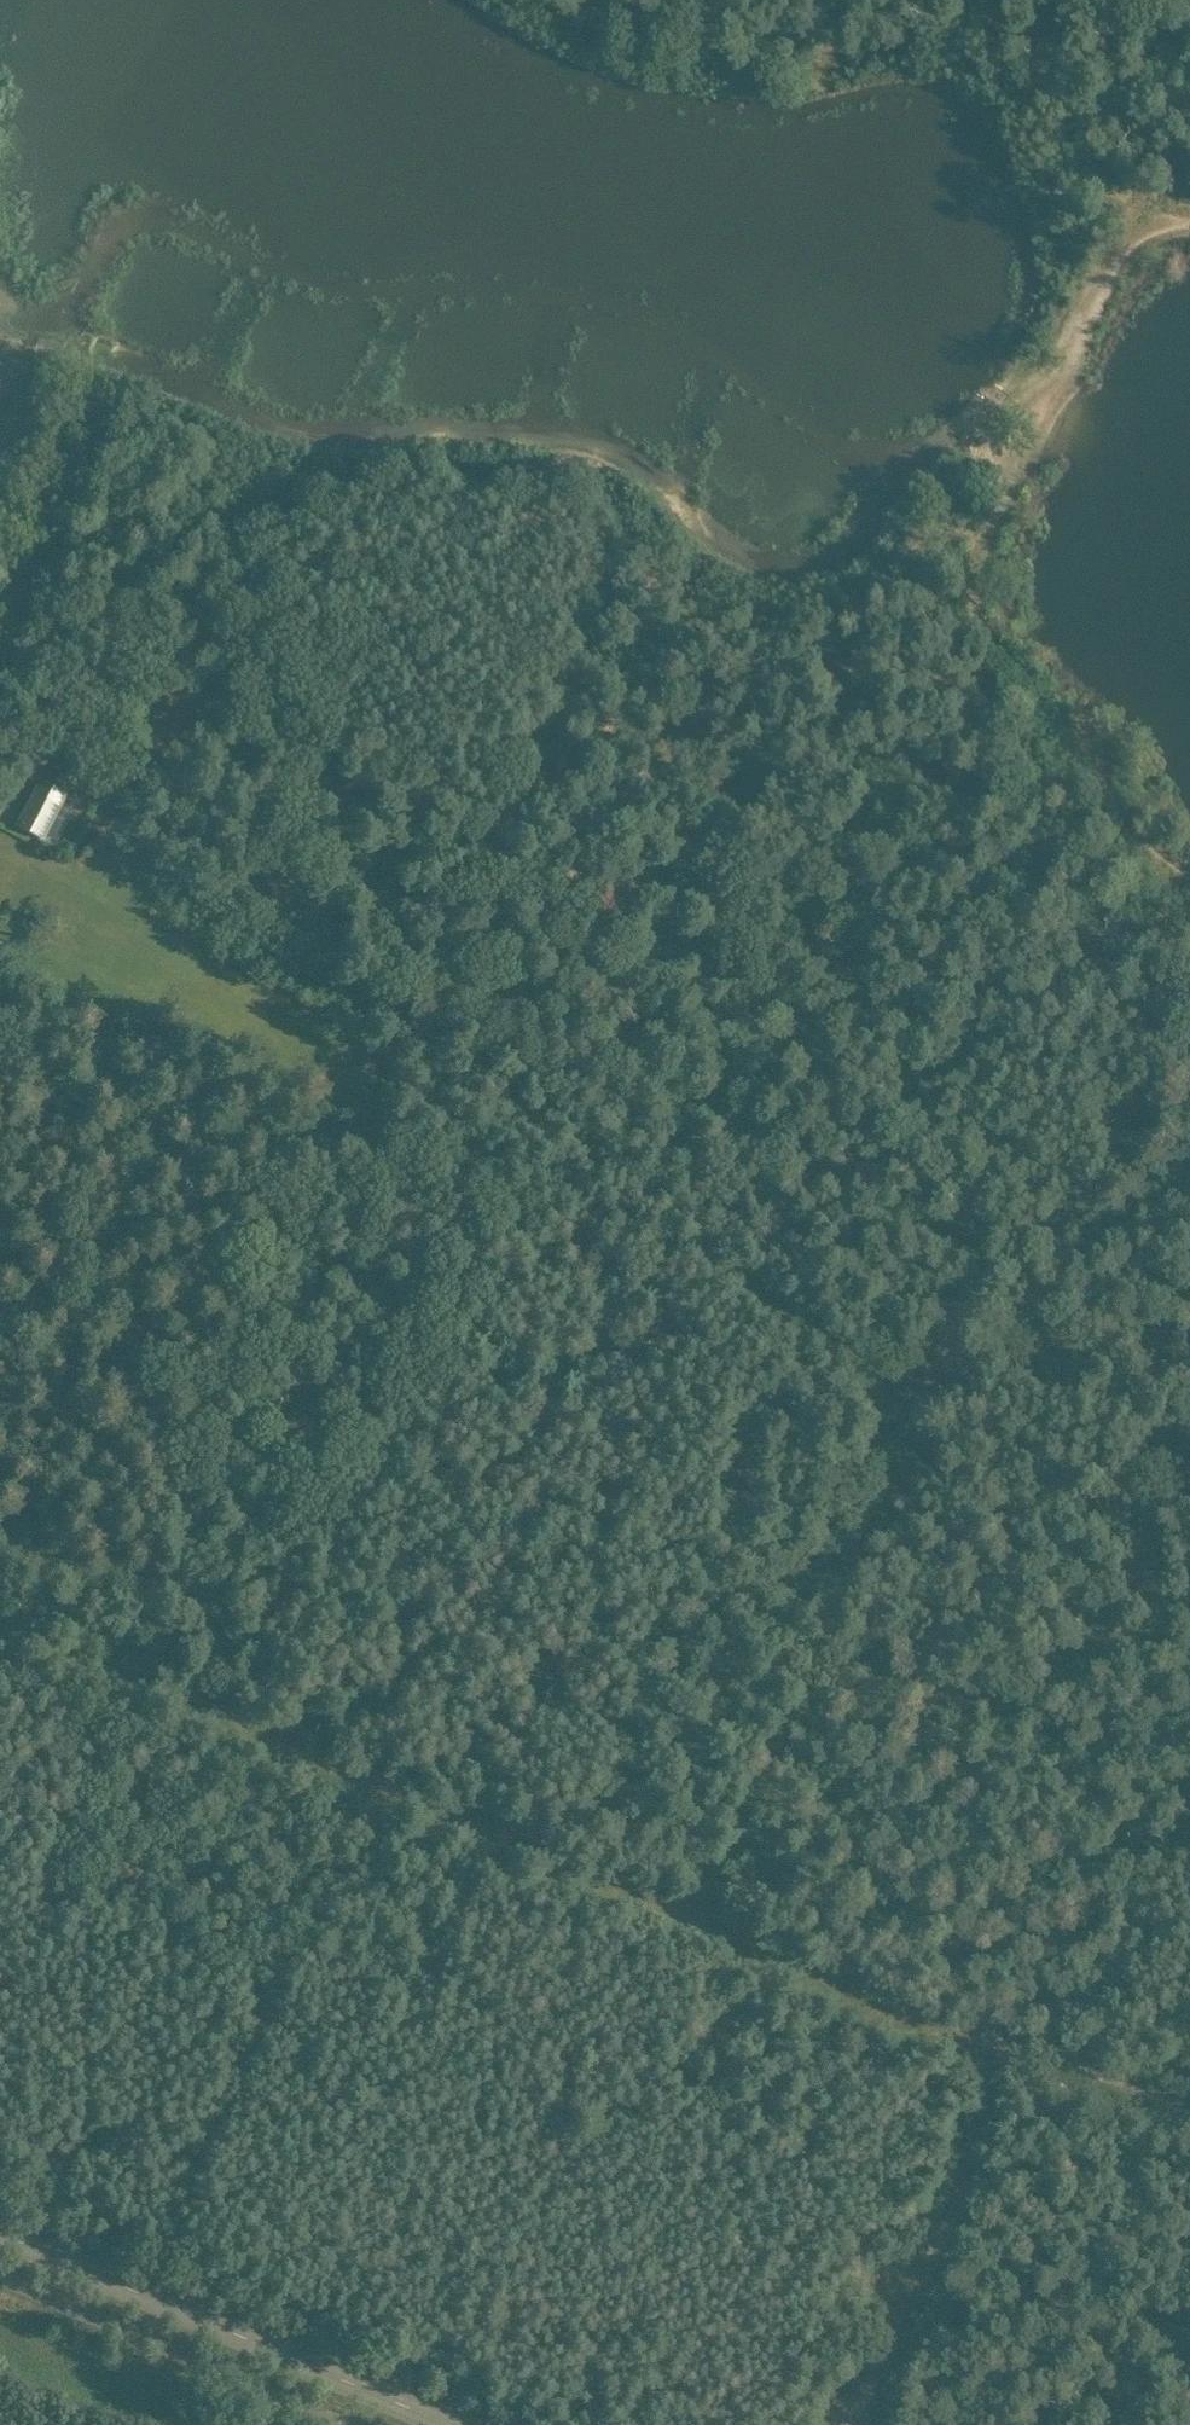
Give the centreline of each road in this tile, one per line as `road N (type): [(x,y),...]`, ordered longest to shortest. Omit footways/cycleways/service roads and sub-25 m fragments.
road 1 (tertiary): [(452,2424),(0,2232)]
road 2 (track): [(1189,228),(1136,253),(1093,301),(1054,382)]

